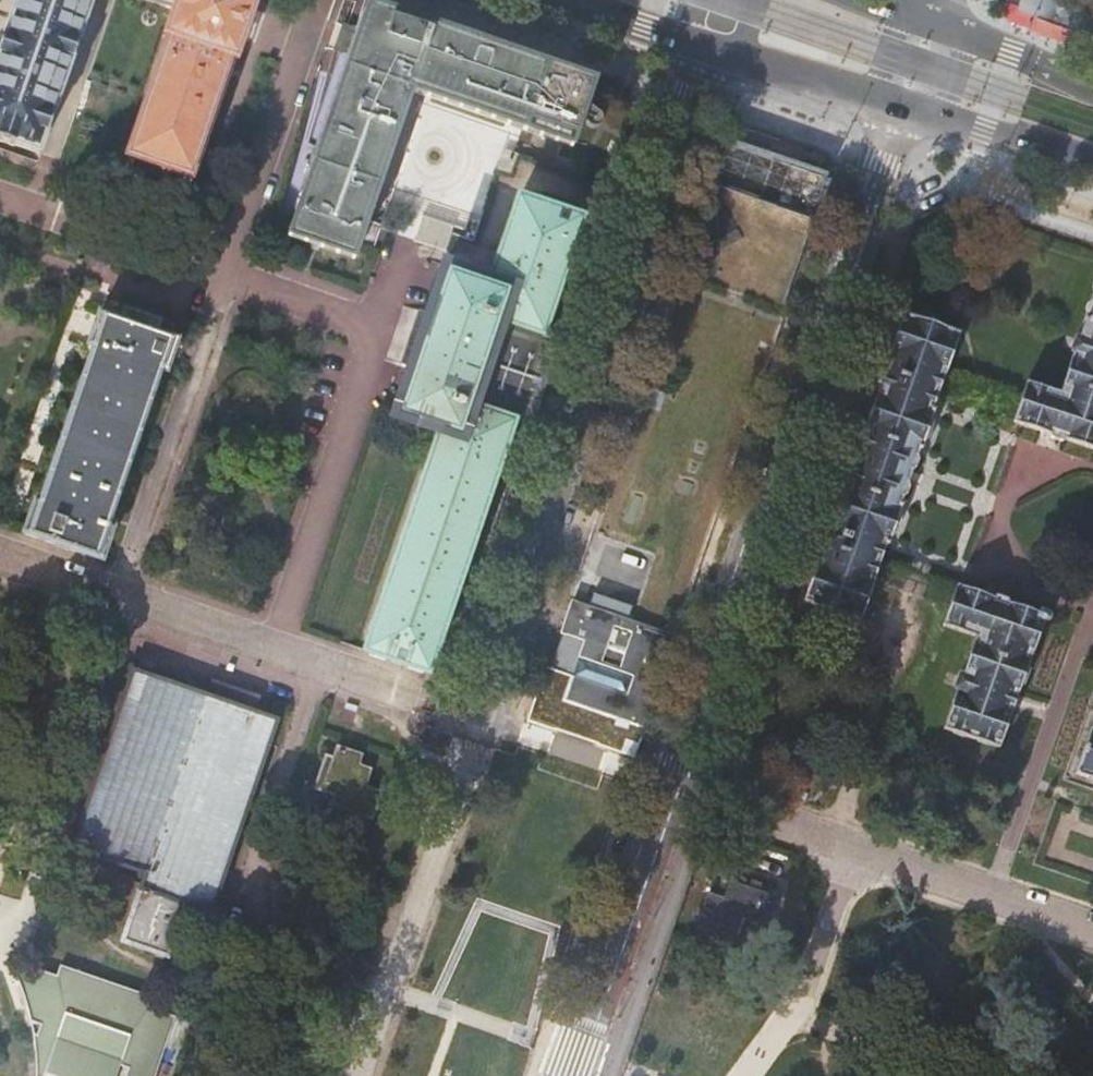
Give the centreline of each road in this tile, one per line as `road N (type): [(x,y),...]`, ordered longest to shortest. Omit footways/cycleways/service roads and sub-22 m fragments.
road 1 (residential): [(566,1075),(903,102)]
road 2 (residential): [(708,45),(488,722)]
road 3 (primary): [(708,45),(903,102)]
road 4 (primary): [(903,102),(1092,163)]
road 5 (primary): [(1092,93),(930,25)]
road 6 (primary): [(572,0),(708,45)]

